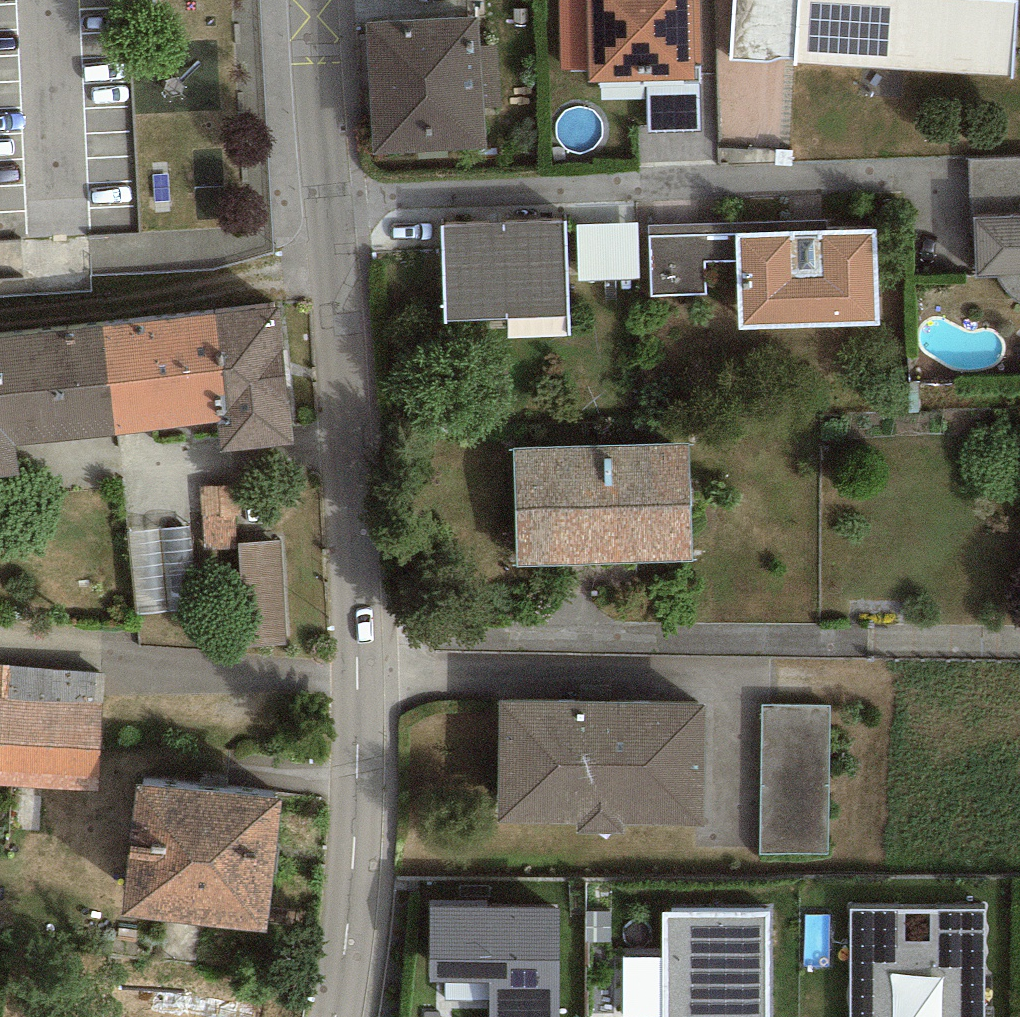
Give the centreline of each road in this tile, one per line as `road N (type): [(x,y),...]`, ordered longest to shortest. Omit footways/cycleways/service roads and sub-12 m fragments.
road 1 (tertiary): [(313,0),(366,792),(340,1016)]

